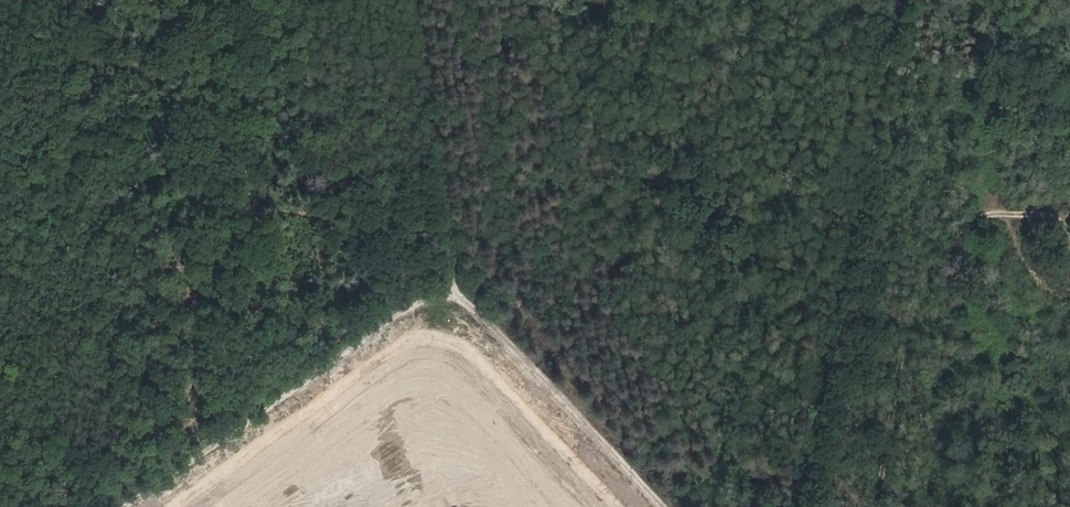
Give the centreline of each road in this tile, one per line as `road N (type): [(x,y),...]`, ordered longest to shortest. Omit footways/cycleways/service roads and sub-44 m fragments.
road 1 (track): [(421,0),(471,308),(654,506)]

